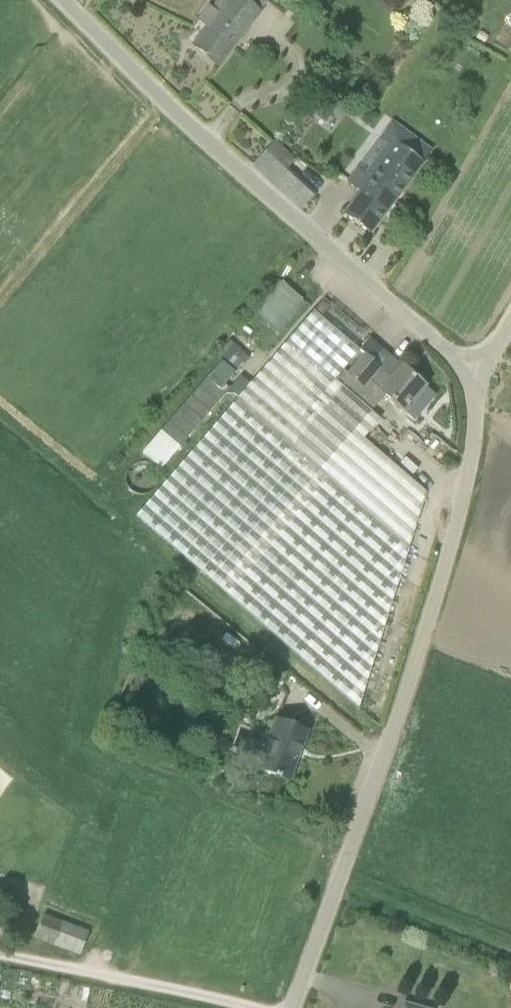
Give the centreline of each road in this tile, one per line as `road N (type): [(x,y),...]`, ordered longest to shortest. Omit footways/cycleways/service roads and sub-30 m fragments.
road 1 (unclassified): [(294,1007),(394,727),(468,465),(475,377)]
road 2 (unclassified): [(475,377),(157,95),(66,0)]

